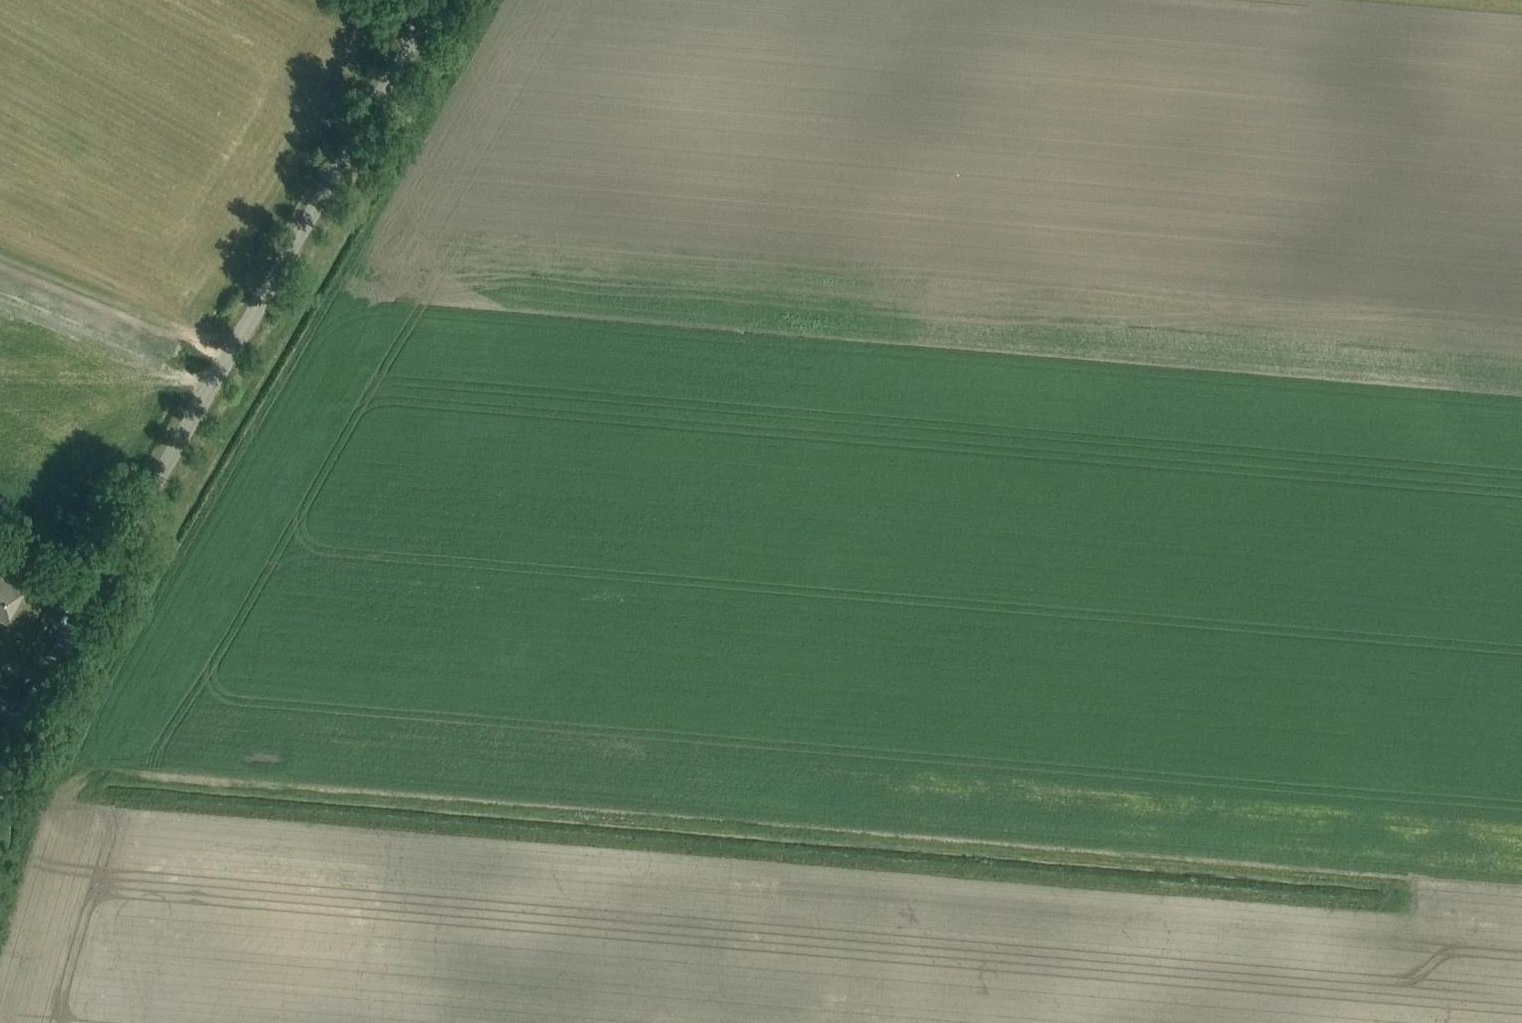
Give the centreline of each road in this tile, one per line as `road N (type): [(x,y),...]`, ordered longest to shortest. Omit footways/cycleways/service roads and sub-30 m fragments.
road 1 (unclassified): [(0,772),(159,474),(436,0)]

